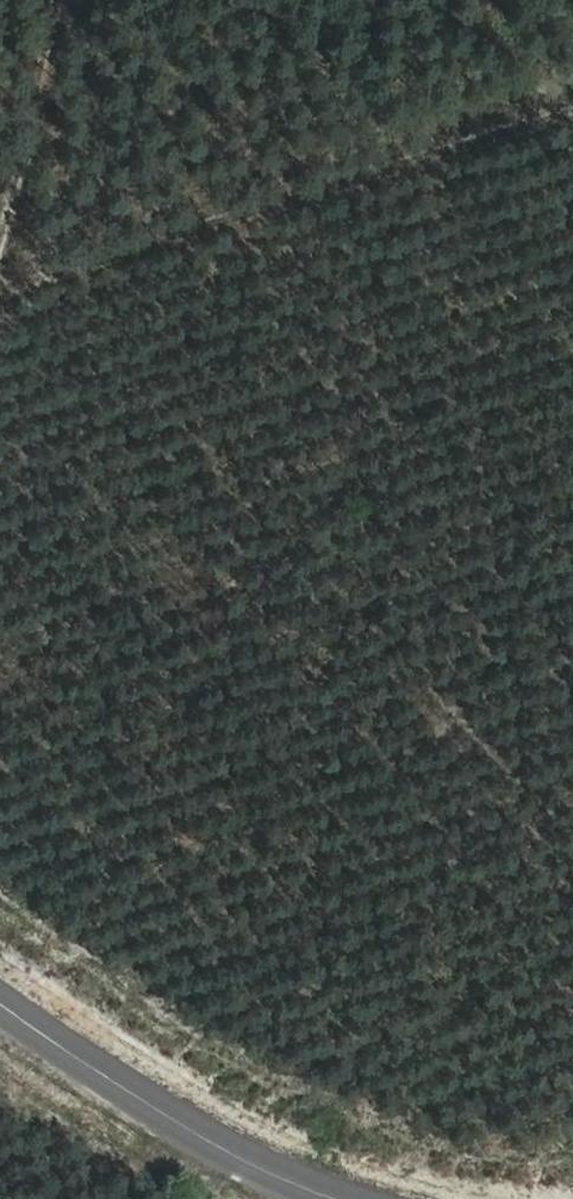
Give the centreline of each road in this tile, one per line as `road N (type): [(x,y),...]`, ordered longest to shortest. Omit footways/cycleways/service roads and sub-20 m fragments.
road 1 (unclassified): [(0,1002),(182,1122),(298,1186),(339,1198)]
road 2 (track): [(0,242),(64,0)]

